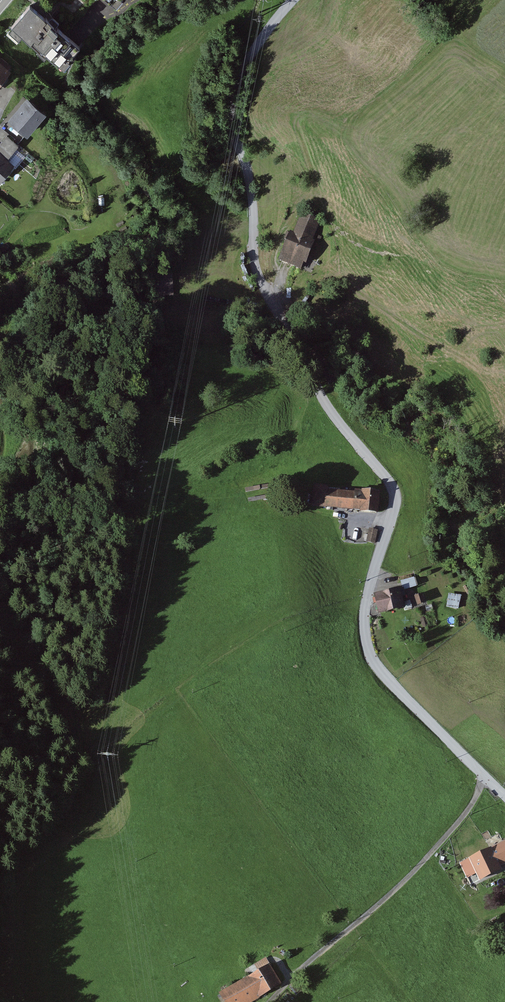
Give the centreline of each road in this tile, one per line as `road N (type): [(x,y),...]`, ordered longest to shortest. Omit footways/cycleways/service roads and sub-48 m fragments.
road 1 (unclassified): [(295,0),(248,59),(229,98),(231,134),(250,185),(256,275),(318,395),(394,491),(366,603),(369,654),(504,794)]
road 2 (track): [(484,777),(470,813),(402,889),(275,1001)]

